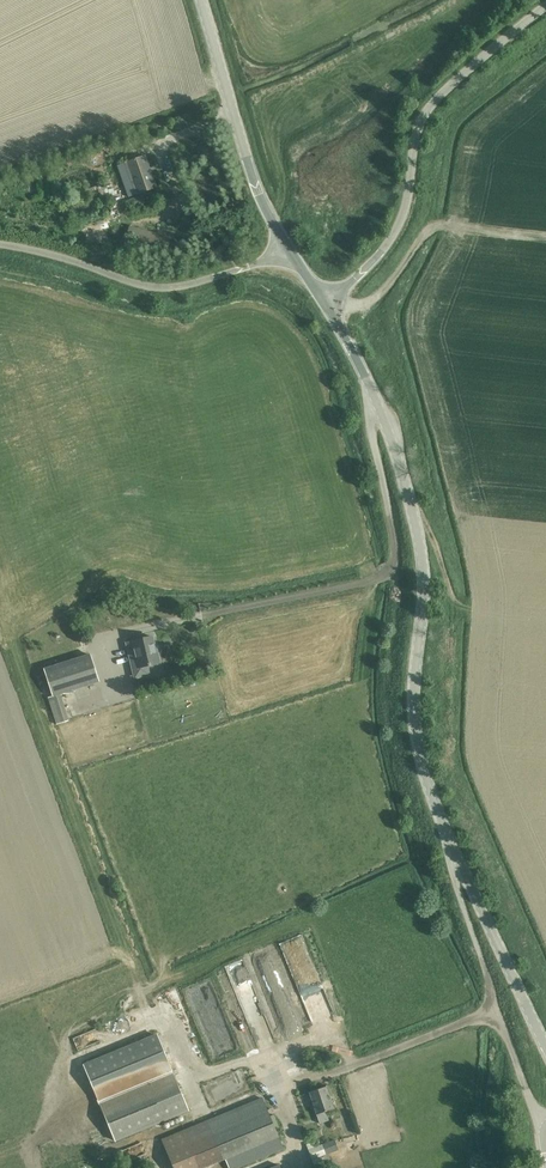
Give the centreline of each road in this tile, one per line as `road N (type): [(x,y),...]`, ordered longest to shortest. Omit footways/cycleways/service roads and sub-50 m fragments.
road 1 (tertiary): [(448,836),(415,731),(420,541),(391,436),(322,298)]
road 2 (unclassified): [(322,298),(356,278),(393,233),(412,151),(438,97),(545,9)]
road 3 (unclassified): [(545,1125),(497,1010),(448,836)]
road 4 (unclassified): [(0,245),(157,288),(196,283),(289,250)]
road 5 (tertiary): [(289,250),(258,191),(201,0)]
road 6 (track): [(545,239),(440,226),(381,288),(332,315)]
road 7 (tertiary): [(545,1048),(448,836)]

